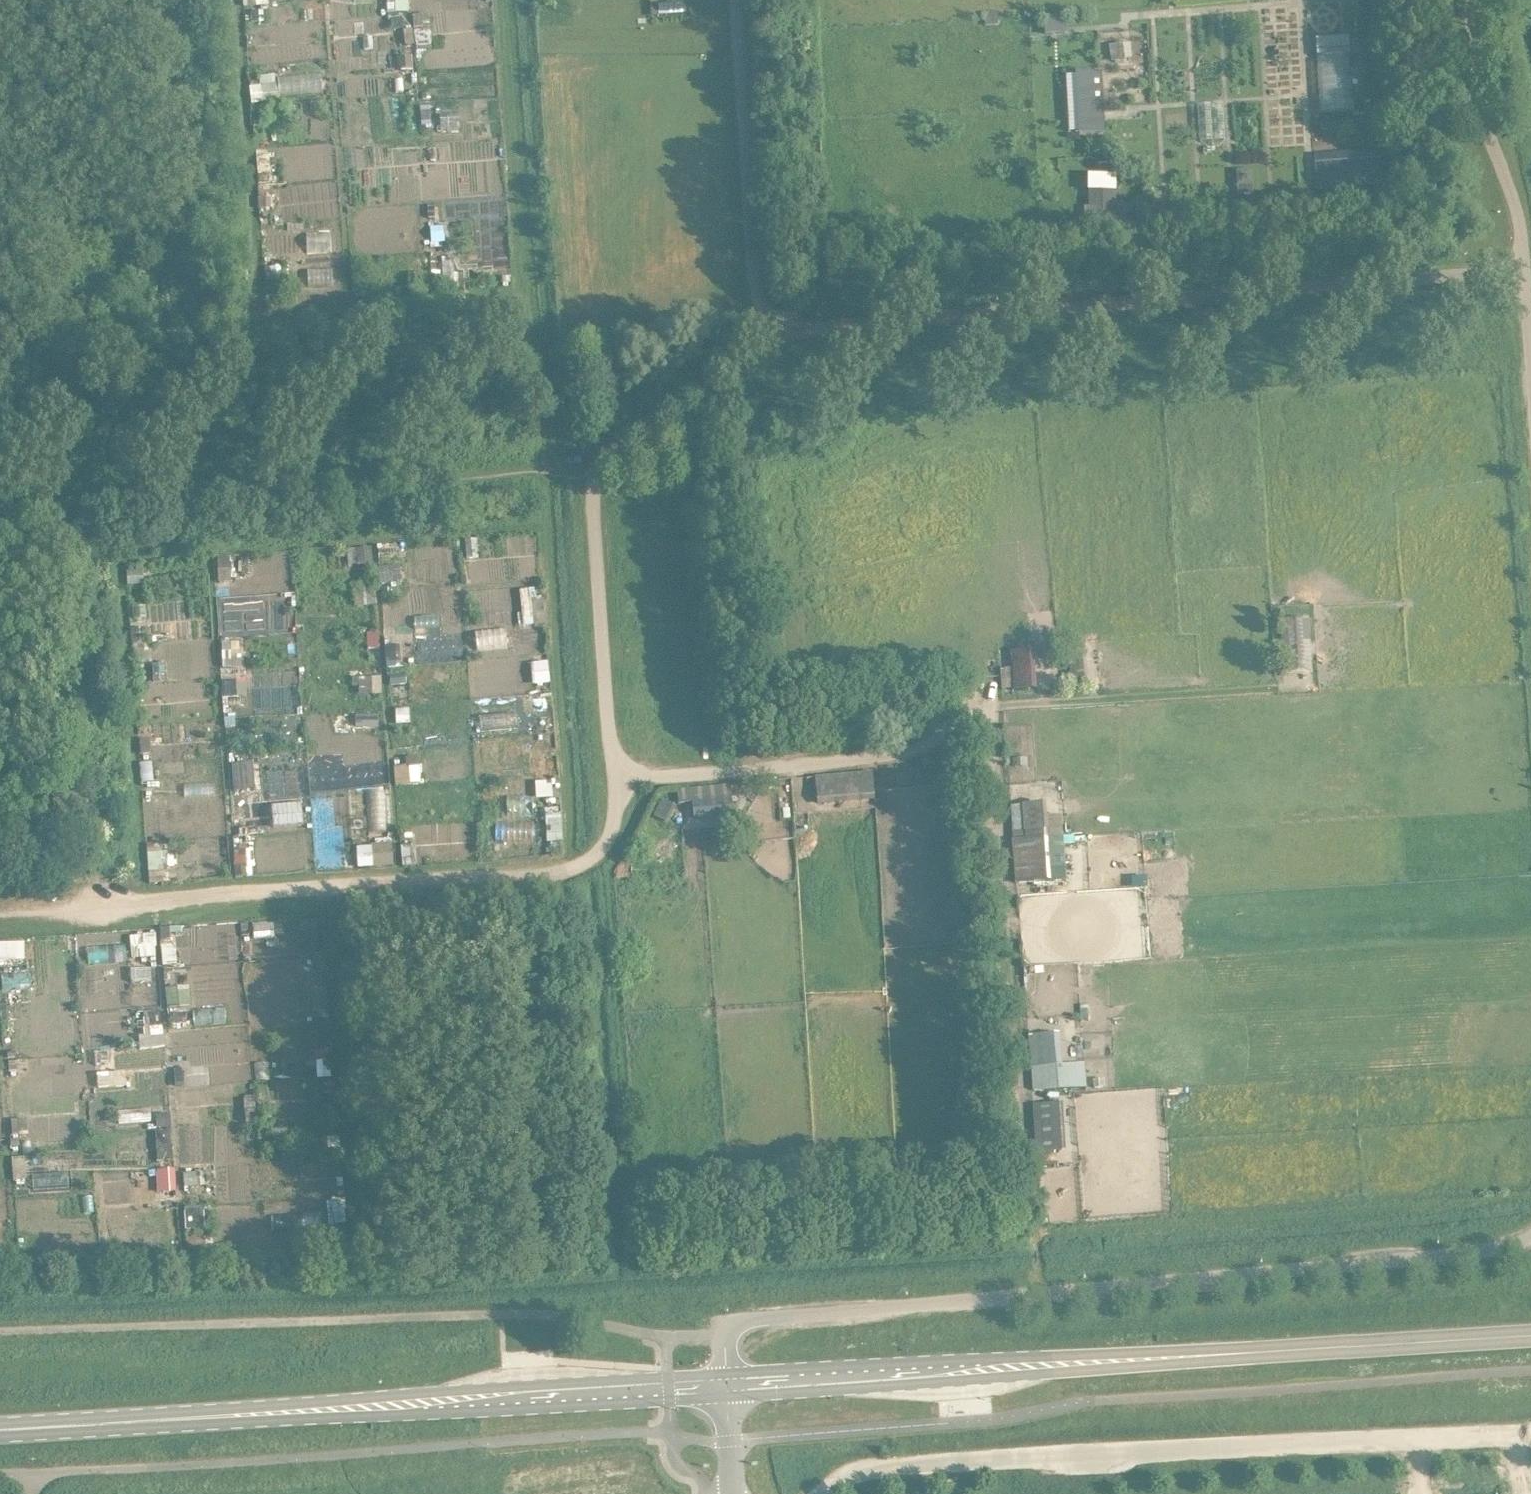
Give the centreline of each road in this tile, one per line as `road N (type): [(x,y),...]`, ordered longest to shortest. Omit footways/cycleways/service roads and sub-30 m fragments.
road 1 (unclassified): [(726,1381),(732,1323),(1510,1246),(1530,1236)]
road 2 (residential): [(1523,275),(785,336)]
road 3 (tertiary): [(0,1429),(726,1381)]
road 4 (residential): [(1421,1493),(1418,1435),(875,1465),(822,1493)]
road 5 (residential): [(615,782),(618,819),(604,853),(558,869),(88,906)]
road 6 (tertiary): [(947,1370),(1530,1334)]
road 7 (residential): [(785,336),(595,466),(615,782)]
road 8 (residential): [(615,782),(891,756),(937,743),(985,714),(993,664)]
road 9 (residential): [(736,0),(753,293),(785,336)]
road 10 (unclassified): [(1523,275),(1515,220),(1468,100),(1461,0)]
road 11 (tertiary): [(947,1370),(726,1381)]

